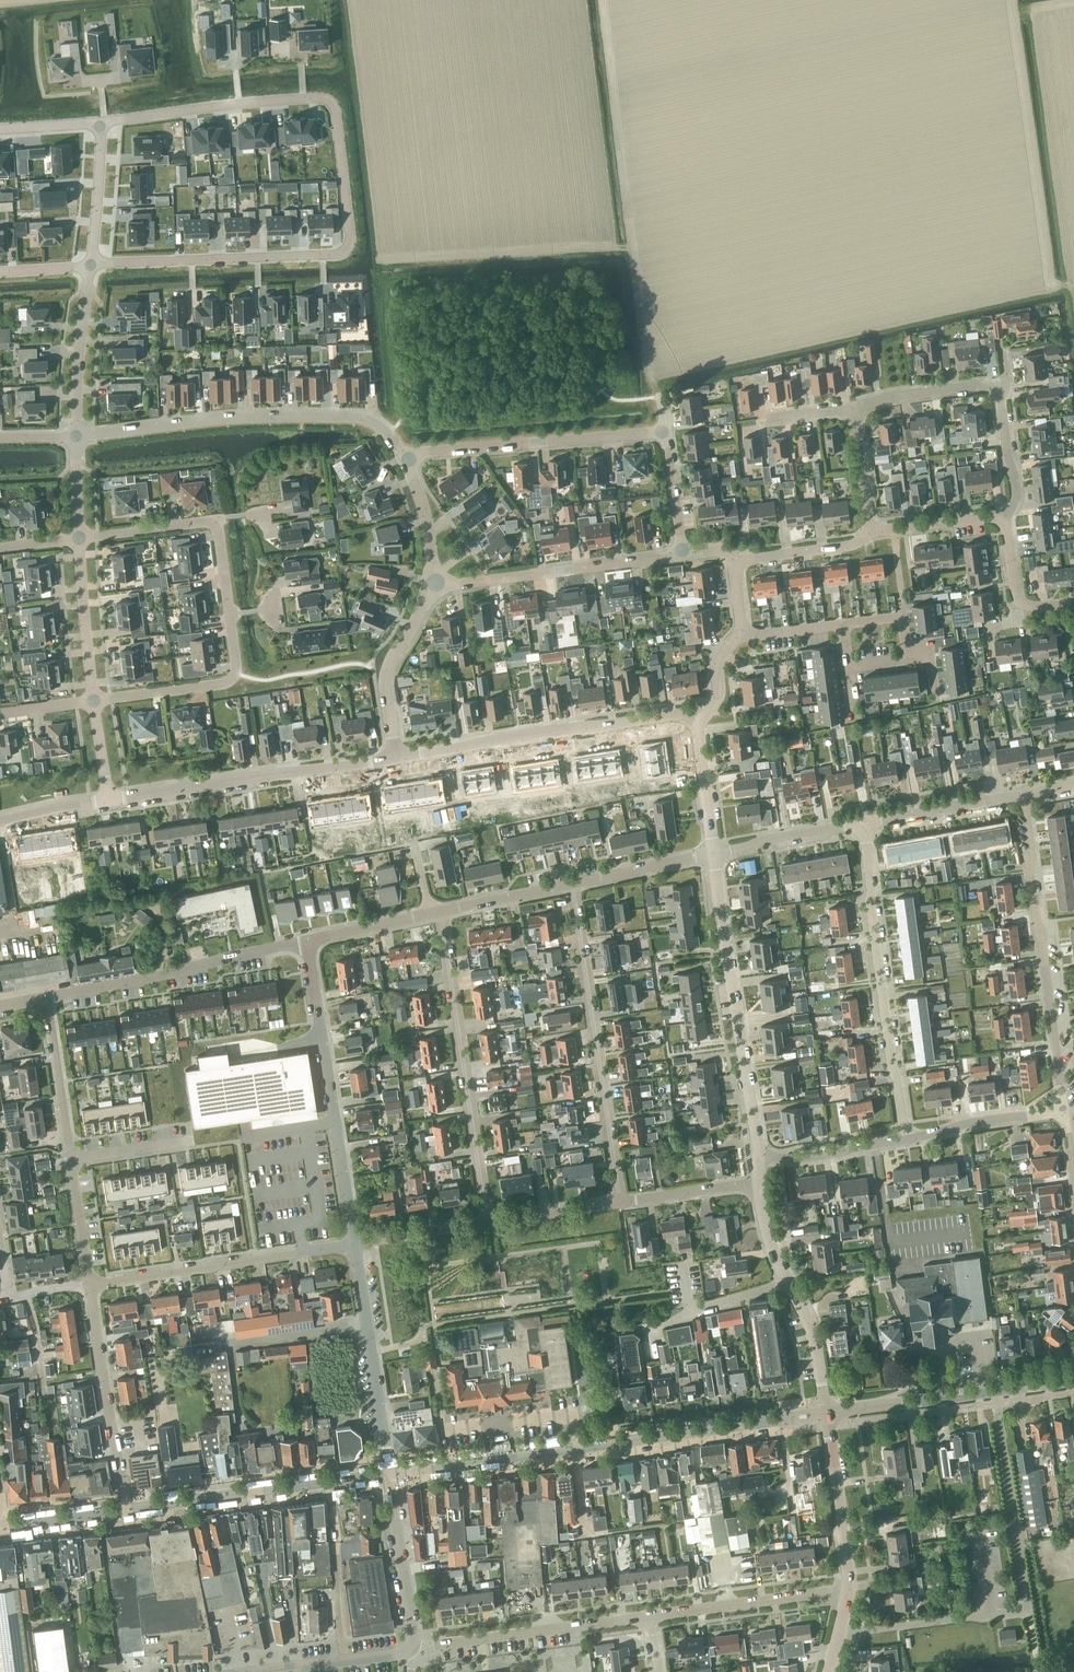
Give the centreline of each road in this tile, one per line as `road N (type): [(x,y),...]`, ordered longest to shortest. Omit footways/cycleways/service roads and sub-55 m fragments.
road 1 (primary): [(389,1473),(826,1413)]
road 2 (residential): [(93,700),(226,683),(236,671),(214,524),(78,538)]
road 3 (residential): [(997,1390),(1025,1611),(860,1632),(839,1627)]
road 4 (residential): [(91,264),(344,249),(348,222),(337,120),(320,99)]
road 5 (residential): [(409,458),(382,429),(334,417),(190,422),(76,436)]
road 6 (residential): [(1065,1110),(1022,793)]
road 7 (residential): [(619,1201),(571,885)]
road 8 (residential): [(487,1222),(438,912)]
road 9 (residential): [(905,1139),(865,830)]
road 10 (residential): [(760,1159),(714,854)]
road 11 (residential): [(395,759),(553,730),(680,718),(699,724)]
road 12 (residential): [(355,1242),(305,941)]
road 13 (residential): [(110,800),(395,759)]
road 14 (residential): [(88,1286),(355,1242)]
road 15 (residential): [(46,997),(305,941)]
road 16 (primary): [(127,1508),(389,1473)]
road 17 (residential): [(409,458),(667,432)]
road 18 (residential): [(436,583),(682,555)]
road 19 (residential): [(826,1413),(815,1338),(765,1229),(759,1182)]
road 20 (residential): [(411,1646),(646,1616)]
road 21 (residential): [(389,1473),(355,1242)]
road 22 (residential): [(127,1508),(88,1286)]
road 23 (residential): [(102,123),(320,99)]
road 24 (residential): [(646,1616),(847,1594)]
road 25 (residential): [(395,759),(387,669),(436,583)]
road 26 (unclassified): [(847,1594),(826,1413)]
road 27 (residential): [(411,1646),(389,1473)]
road 28 (unclassified): [(76,436),(91,264)]
road 29 (primary): [(826,1413),(997,1390)]
road 30 (residential): [(68,1159),(46,997)]
road 31 (residential): [(865,830),(883,818),(1022,793)]
road 32 (unclassified): [(93,700),(78,538)]
road 33 (residential): [(905,1139),(1065,1110)]
road 34 (residential): [(714,854),(845,824),(865,830)]
road 35 (residential): [(853,407),(953,390),(999,390)]
road 36 (residential): [(760,1159),(905,1139)]
road 37 (residential): [(571,885),(714,854)]
road 38 (residential): [(735,560),(848,546),(872,527)]
road 39 (residential): [(1003,515),(1013,594),(1032,605),(1073,605)]
road 40 (unclassified): [(91,264),(102,123)]
road 41 (residential): [(619,1201),(759,1182)]
road 42 (residential): [(438,912),(571,885)]
road 43 (residential): [(487,1222),(619,1201)]
road 44 (residential): [(355,1242),(487,1222)]
road 45 (residential): [(872,527),(1003,515)]
road 46 (residential): [(714,854),(699,724)]
road 47 (residential): [(999,390),(1016,495),(1003,515)]
road 48 (residential): [(88,1286),(68,1159)]
road 49 (residential): [(436,583),(409,458)]
road 50 (residential): [(305,941),(428,913)]
road 51 (primary): [(4,1525),(127,1508)]
road 52 (residential): [(682,555),(667,432)]
road 53 (residential): [(68,1159),(190,1141)]
road 54 (residential): [(872,527),(853,407)]

